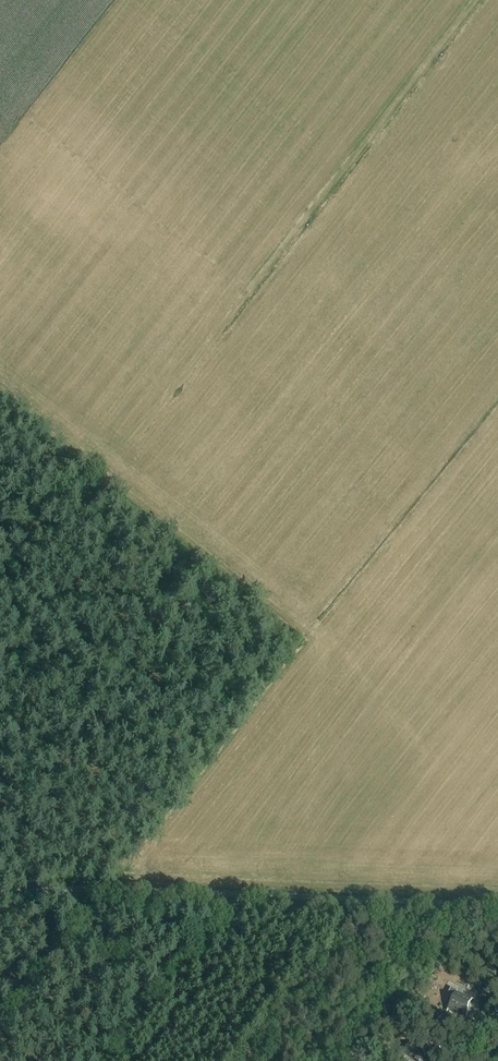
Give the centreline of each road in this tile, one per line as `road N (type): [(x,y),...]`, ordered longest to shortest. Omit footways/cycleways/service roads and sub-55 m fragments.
road 1 (track): [(497,904),(136,890),(0,895)]

